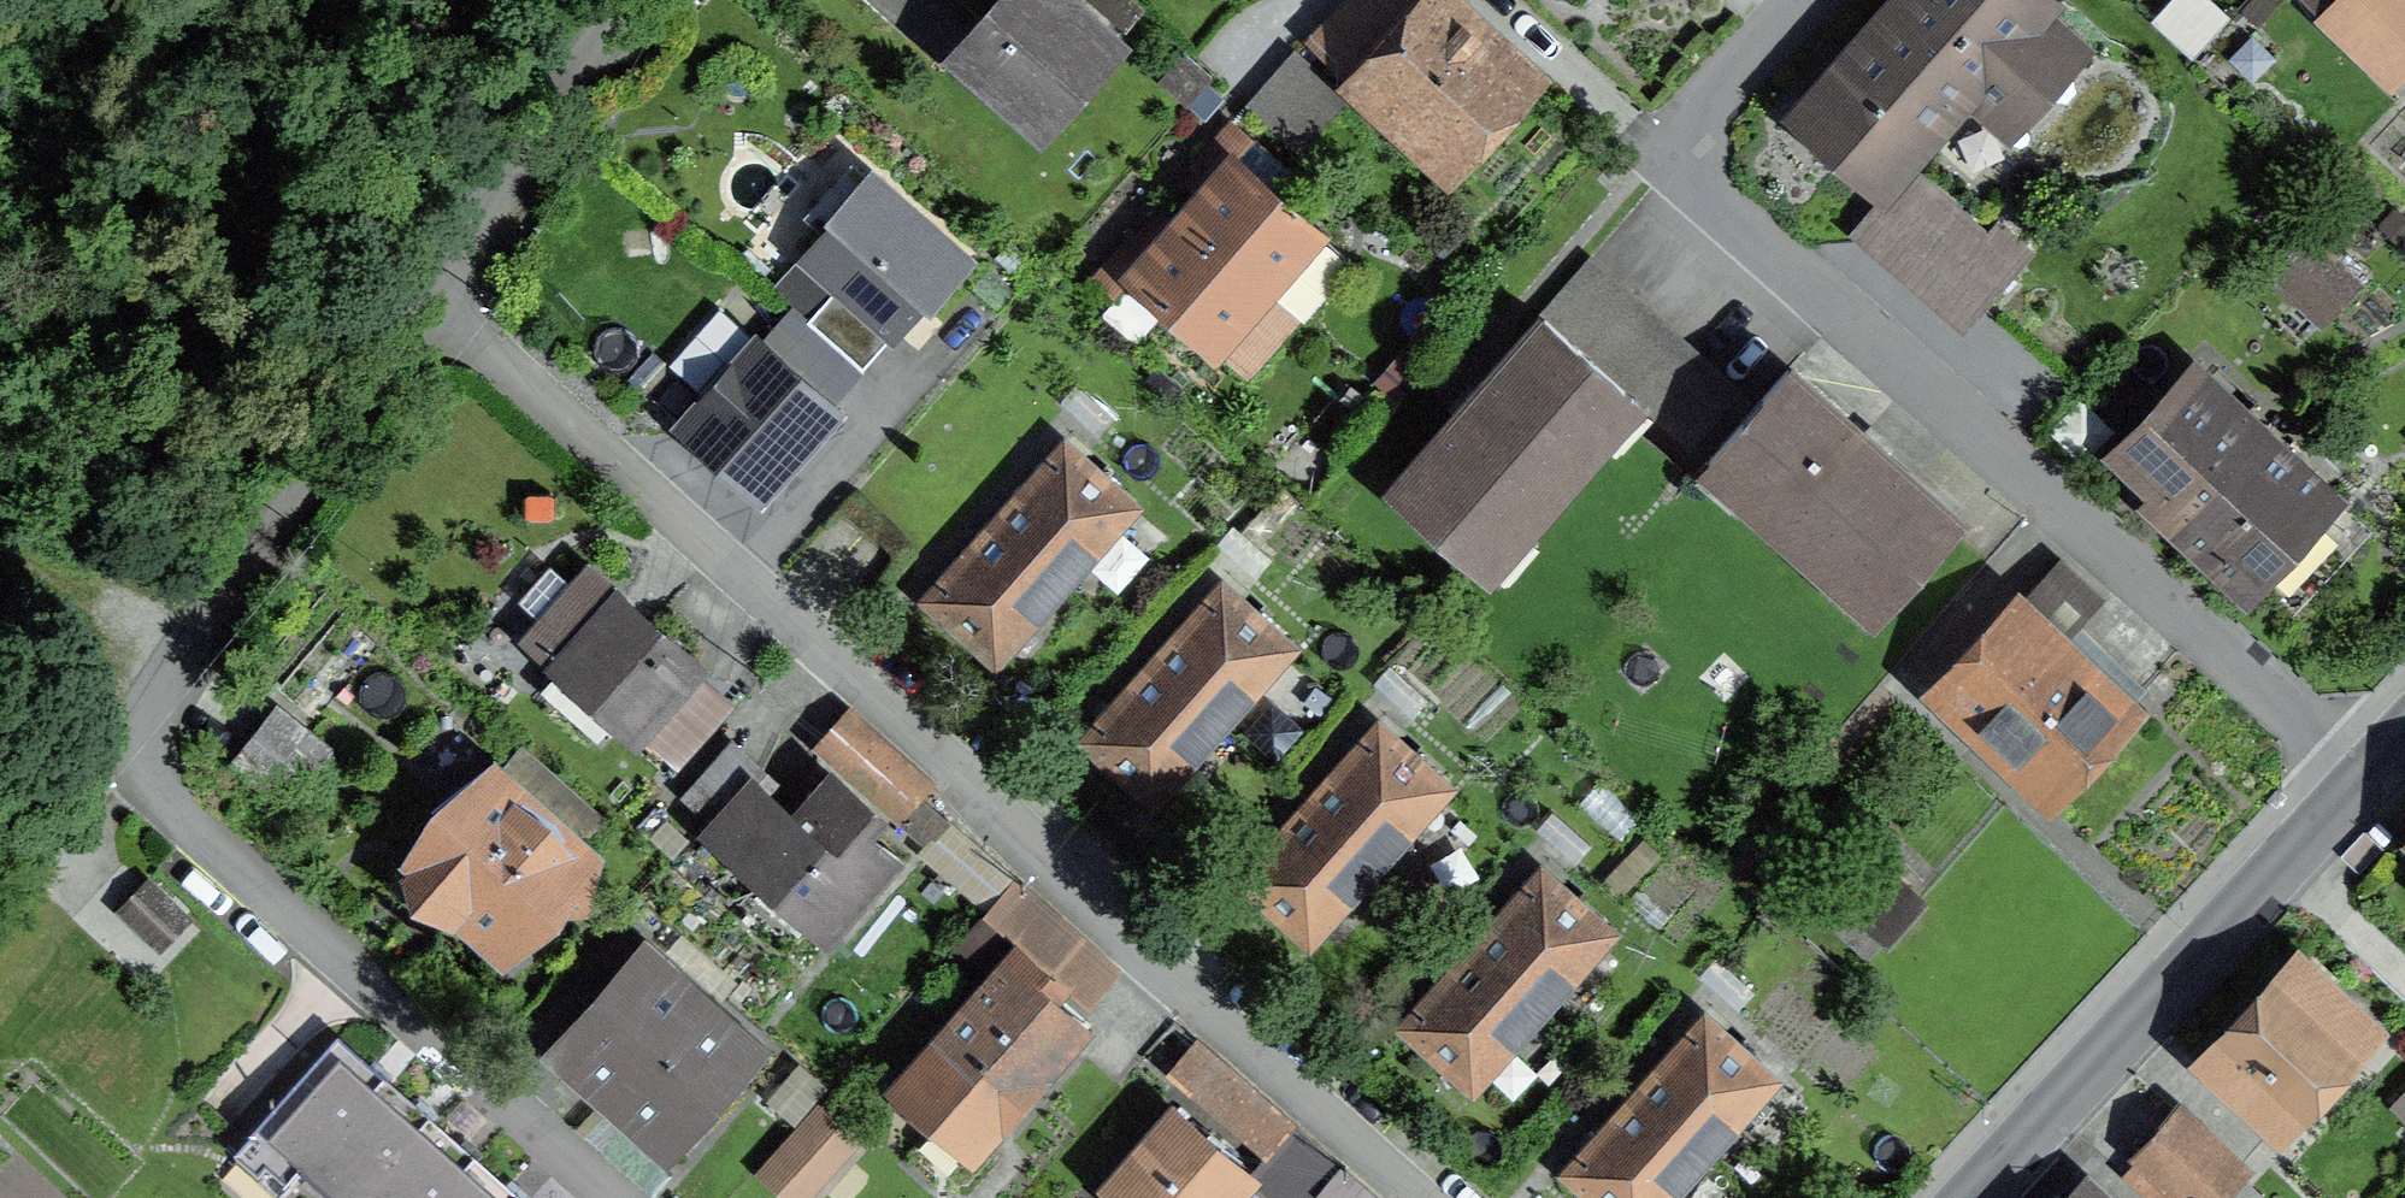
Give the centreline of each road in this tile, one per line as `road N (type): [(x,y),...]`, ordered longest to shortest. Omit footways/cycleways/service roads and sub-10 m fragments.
road 1 (residential): [(430,296),(1422,1197)]
road 2 (residential): [(611,1197),(168,811),(148,767),(148,727),(430,296)]
road 3 (residential): [(2366,781),(1715,204),(1697,166),(1698,130),(1716,97),(1809,0)]
road 4 (residential): [(2366,781),(1977,1197)]
road 5 (residential): [(430,296),(611,0)]

